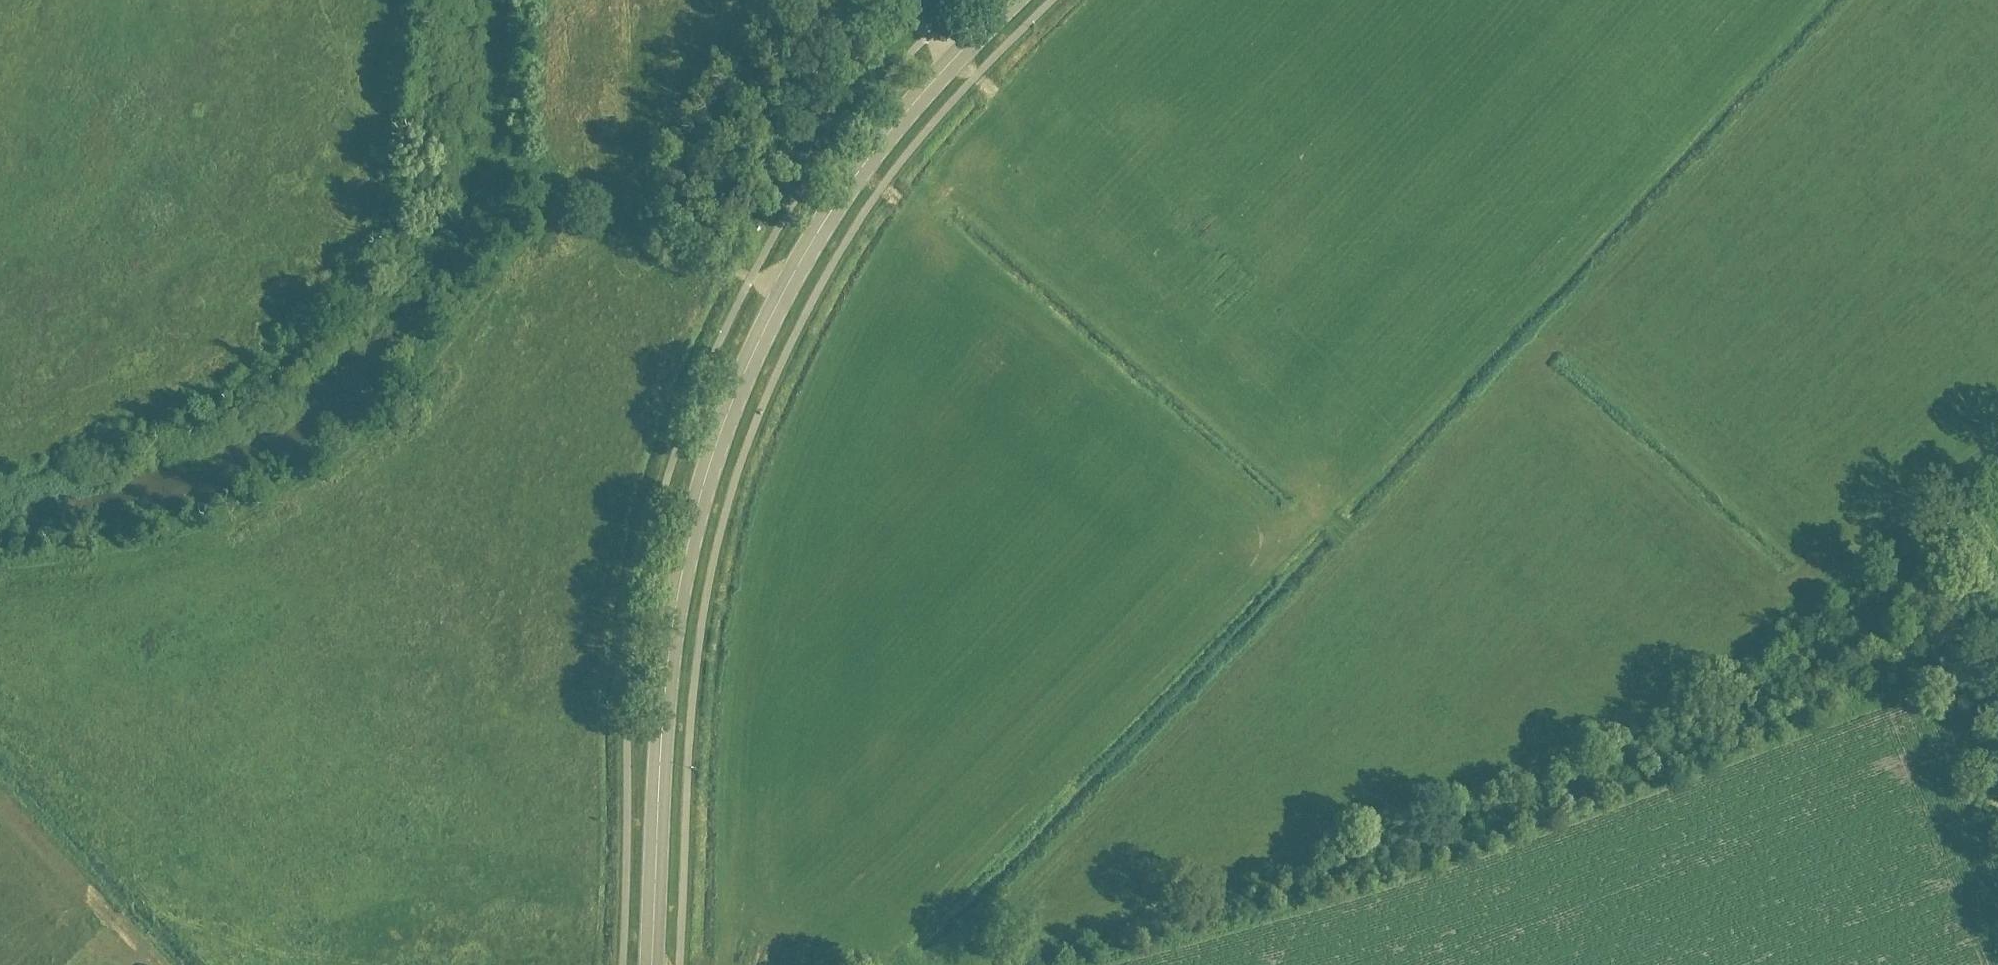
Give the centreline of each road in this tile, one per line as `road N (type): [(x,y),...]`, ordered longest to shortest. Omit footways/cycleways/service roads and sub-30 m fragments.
road 1 (secondary): [(653,964),(669,660),(689,549),(720,445),(786,287),(829,211),(890,130),(1016,0)]
road 2 (track): [(0,562),(55,557),(241,510),(344,454),(416,395),(543,233),(562,224),(786,287)]

